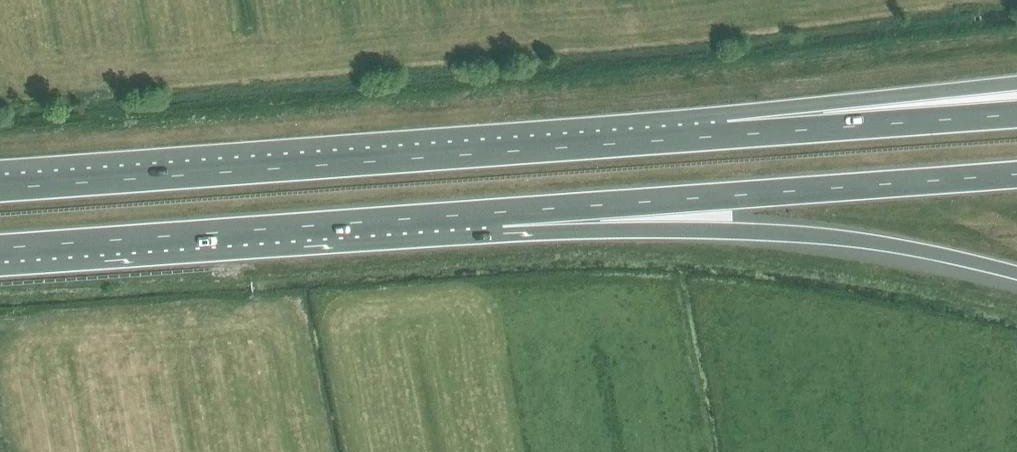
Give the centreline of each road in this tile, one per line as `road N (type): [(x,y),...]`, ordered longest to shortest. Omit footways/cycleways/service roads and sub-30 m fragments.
road 1 (trunk): [(733,135),(0,189)]
road 2 (trunk): [(501,211),(857,240),(1016,273)]
road 3 (trunk): [(501,211),(1016,173)]
road 4 (trunk): [(0,247),(501,211)]
road 5 (trunk): [(1016,89),(733,135)]
road 6 (trunk): [(1016,115),(733,135)]

